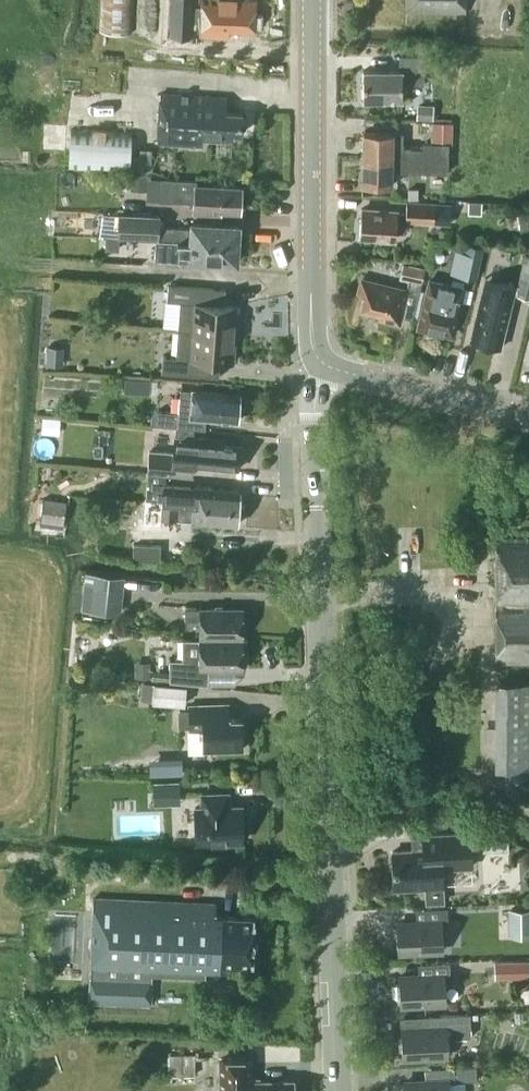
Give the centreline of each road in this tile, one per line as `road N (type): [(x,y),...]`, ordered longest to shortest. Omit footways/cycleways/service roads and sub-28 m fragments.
road 1 (tertiary): [(340,1090),(314,420),(327,365)]
road 2 (secondary): [(327,365),(318,359),(313,327),(312,0)]
road 3 (secondary): [(528,419),(327,365)]

